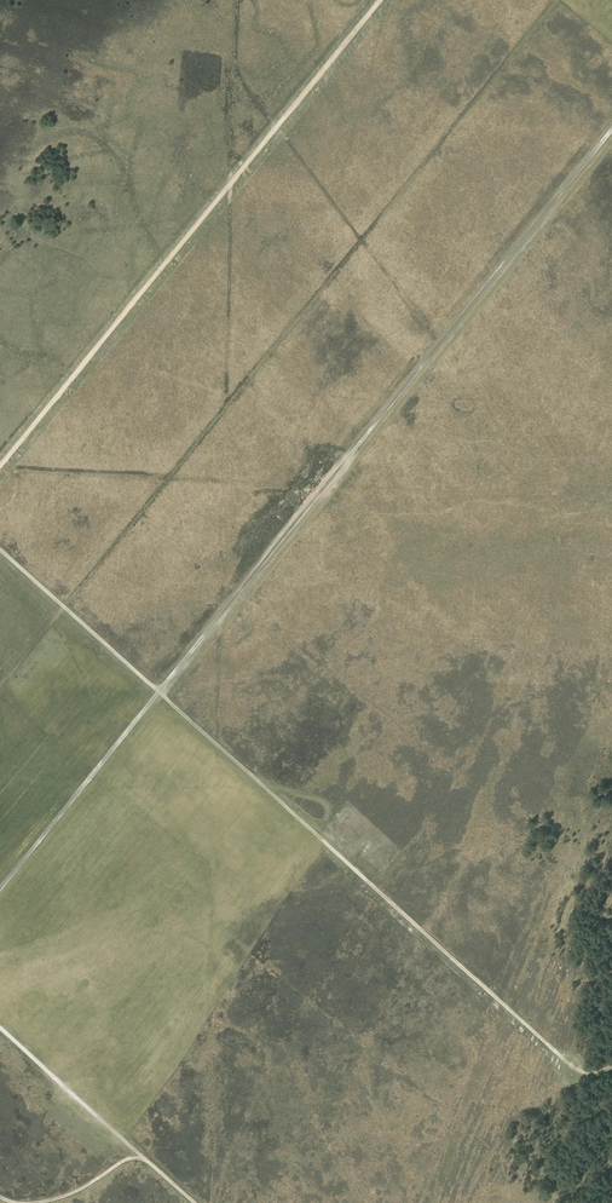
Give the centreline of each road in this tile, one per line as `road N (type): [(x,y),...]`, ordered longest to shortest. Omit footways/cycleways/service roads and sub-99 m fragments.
road 1 (track): [(0,686),(557,0)]

